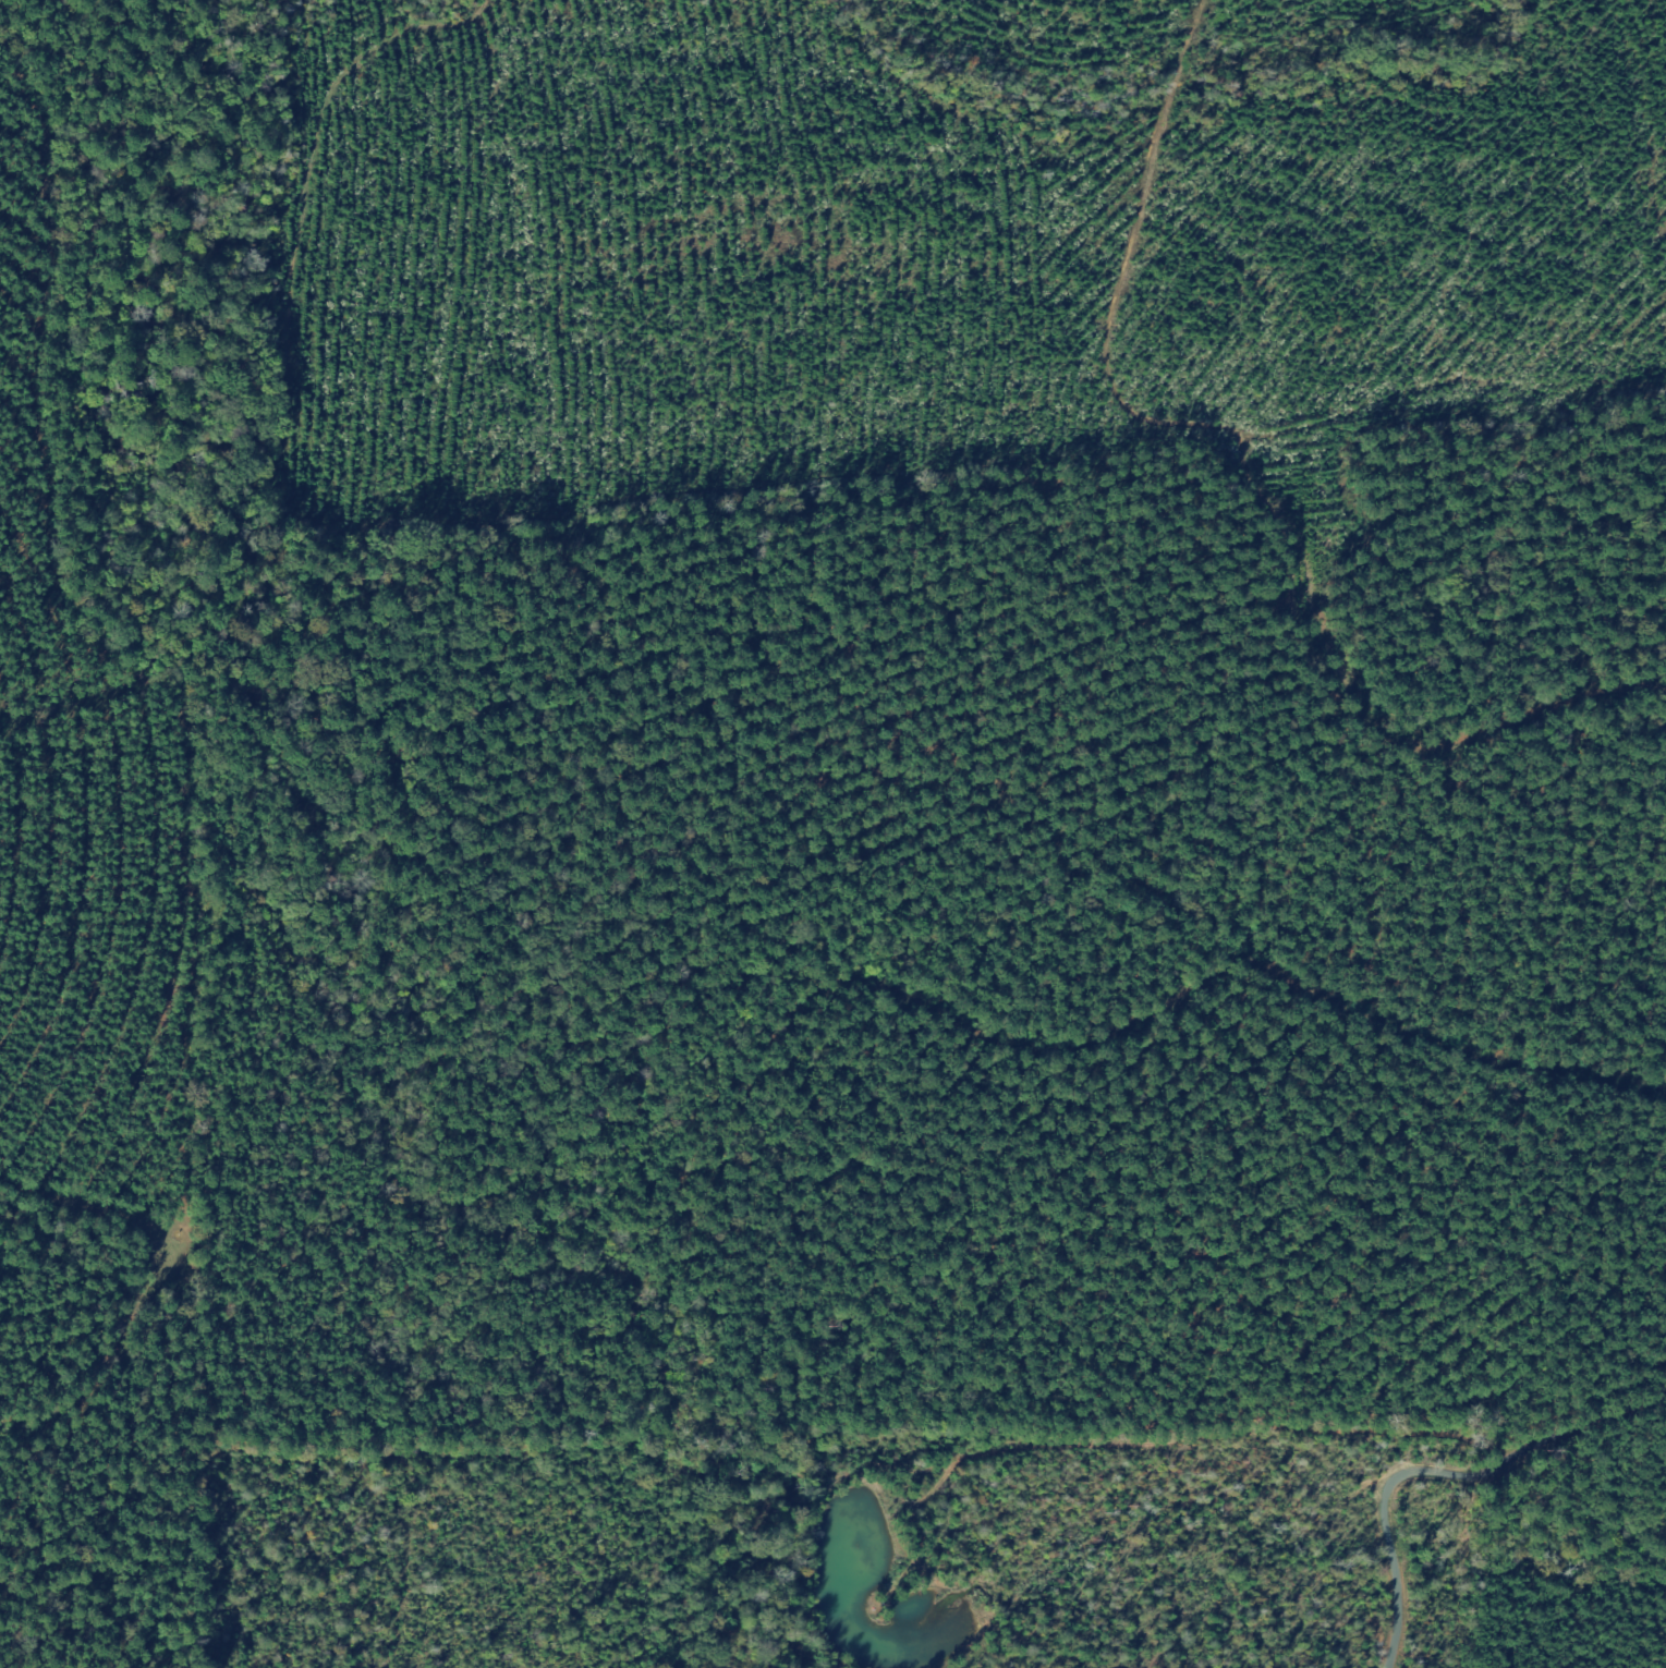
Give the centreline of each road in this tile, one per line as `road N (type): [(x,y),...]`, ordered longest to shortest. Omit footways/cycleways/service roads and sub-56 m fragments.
road 1 (residential): [(1665,705),(1638,727),(1581,881),(1537,1047),(1472,1159),(1399,1205),(1191,1243)]

